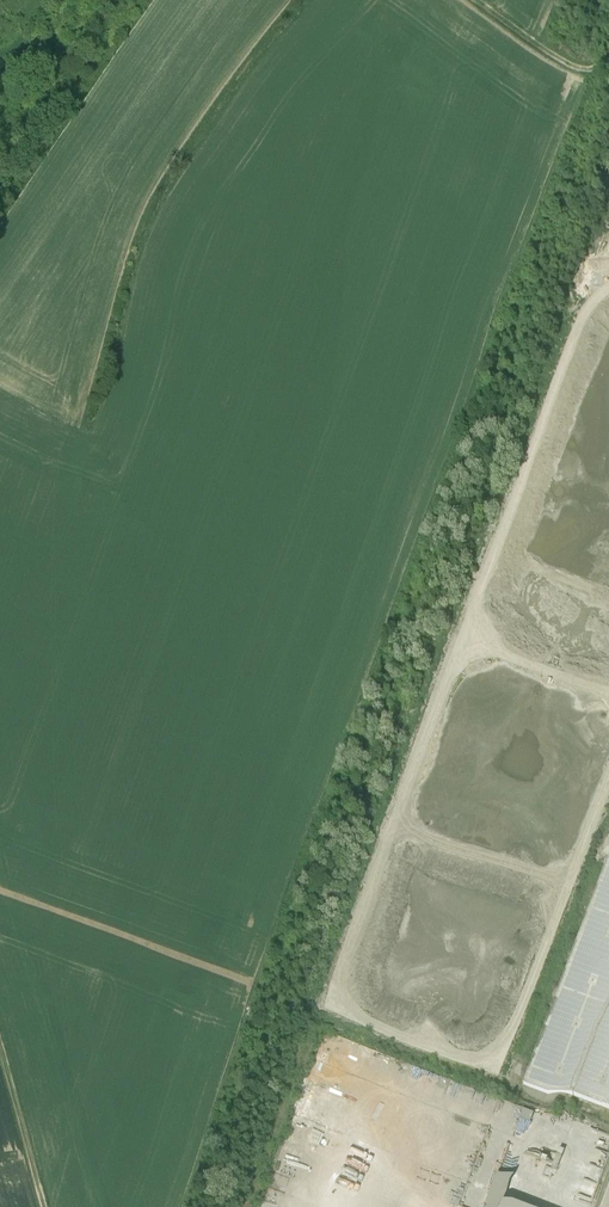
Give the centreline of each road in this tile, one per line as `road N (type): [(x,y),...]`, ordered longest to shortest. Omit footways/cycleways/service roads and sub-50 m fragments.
road 1 (track): [(0,148),(98,0)]
road 2 (track): [(0,1048),(44,1206)]
road 3 (track): [(477,0),(589,65),(608,54)]

